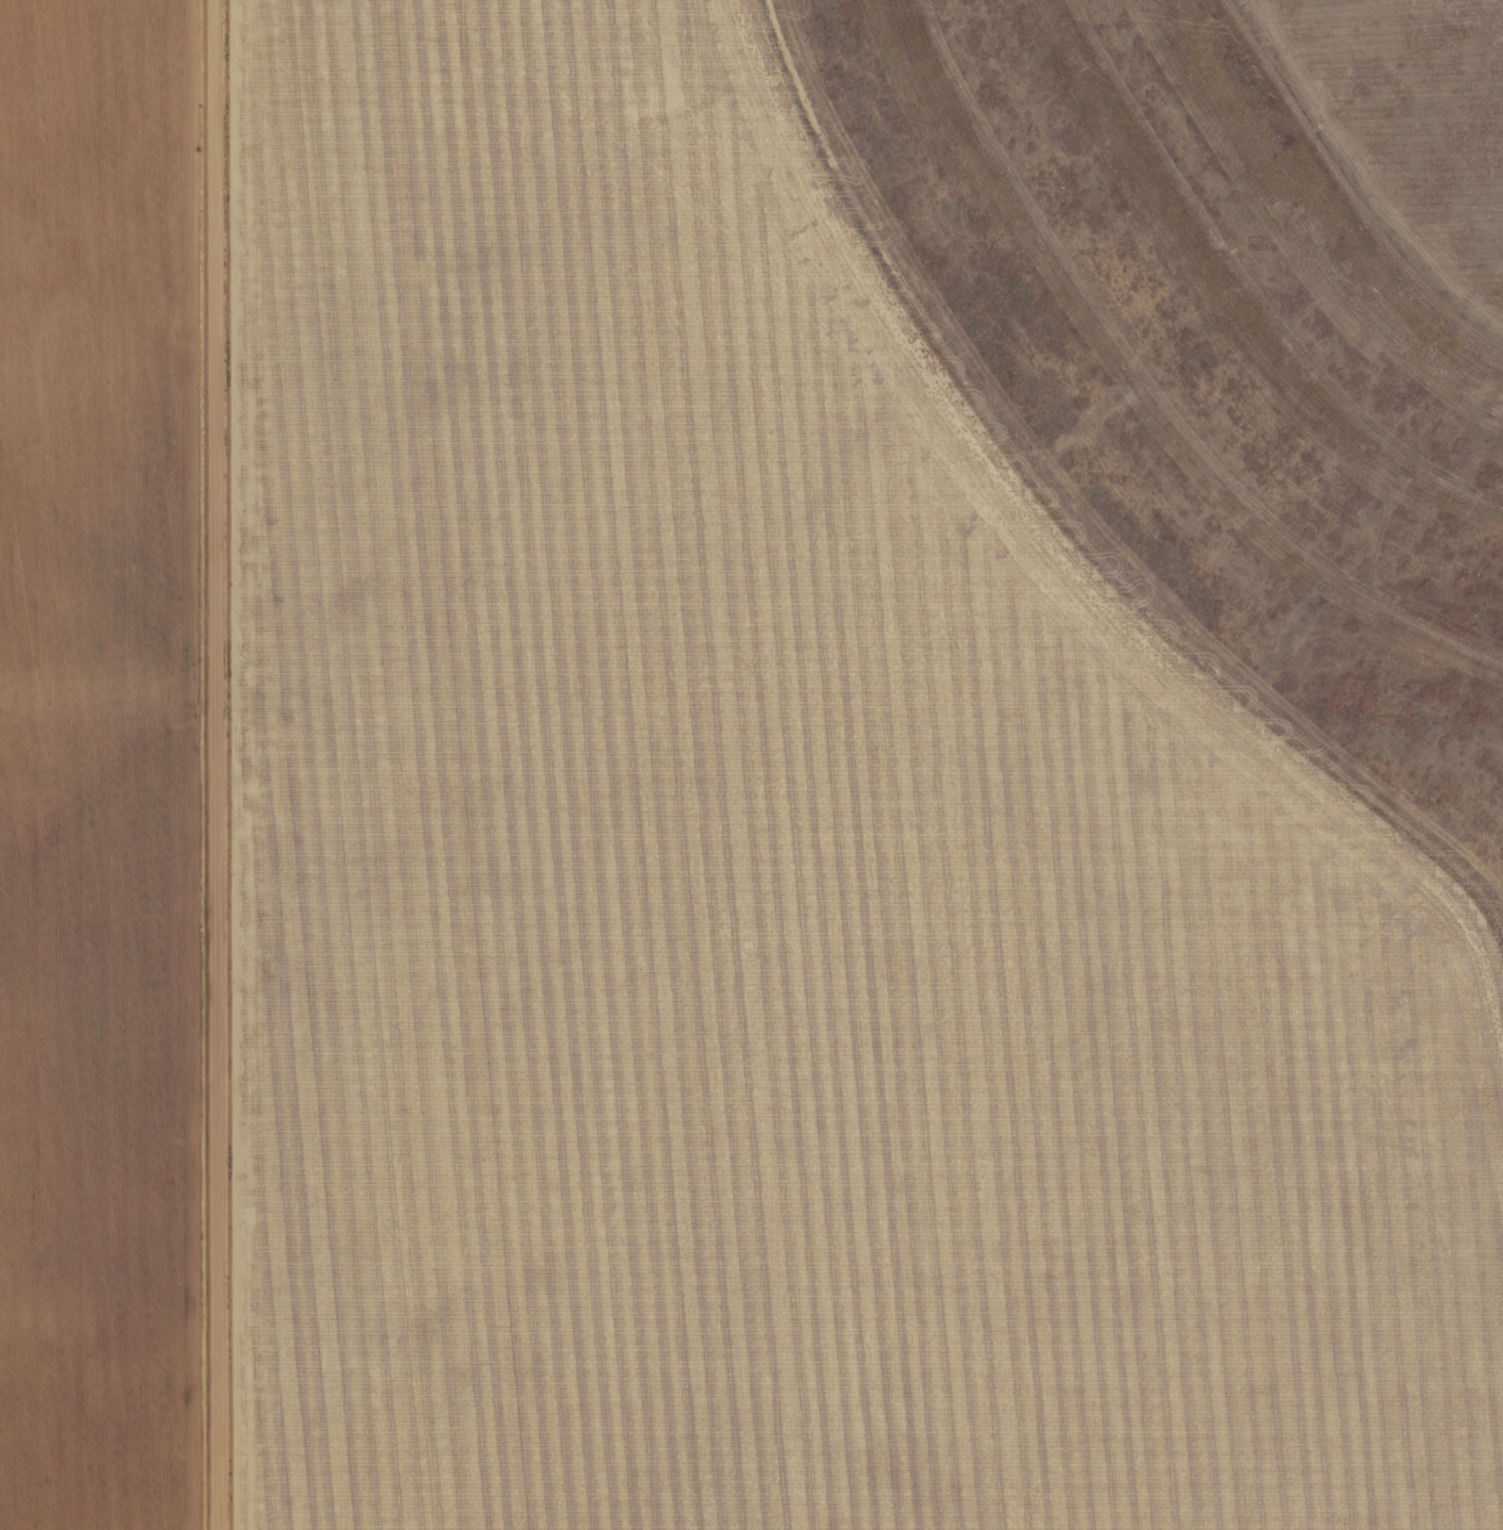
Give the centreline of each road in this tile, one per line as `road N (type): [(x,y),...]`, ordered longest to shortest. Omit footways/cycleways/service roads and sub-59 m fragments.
road 1 (residential): [(219,1529),(221,0)]

